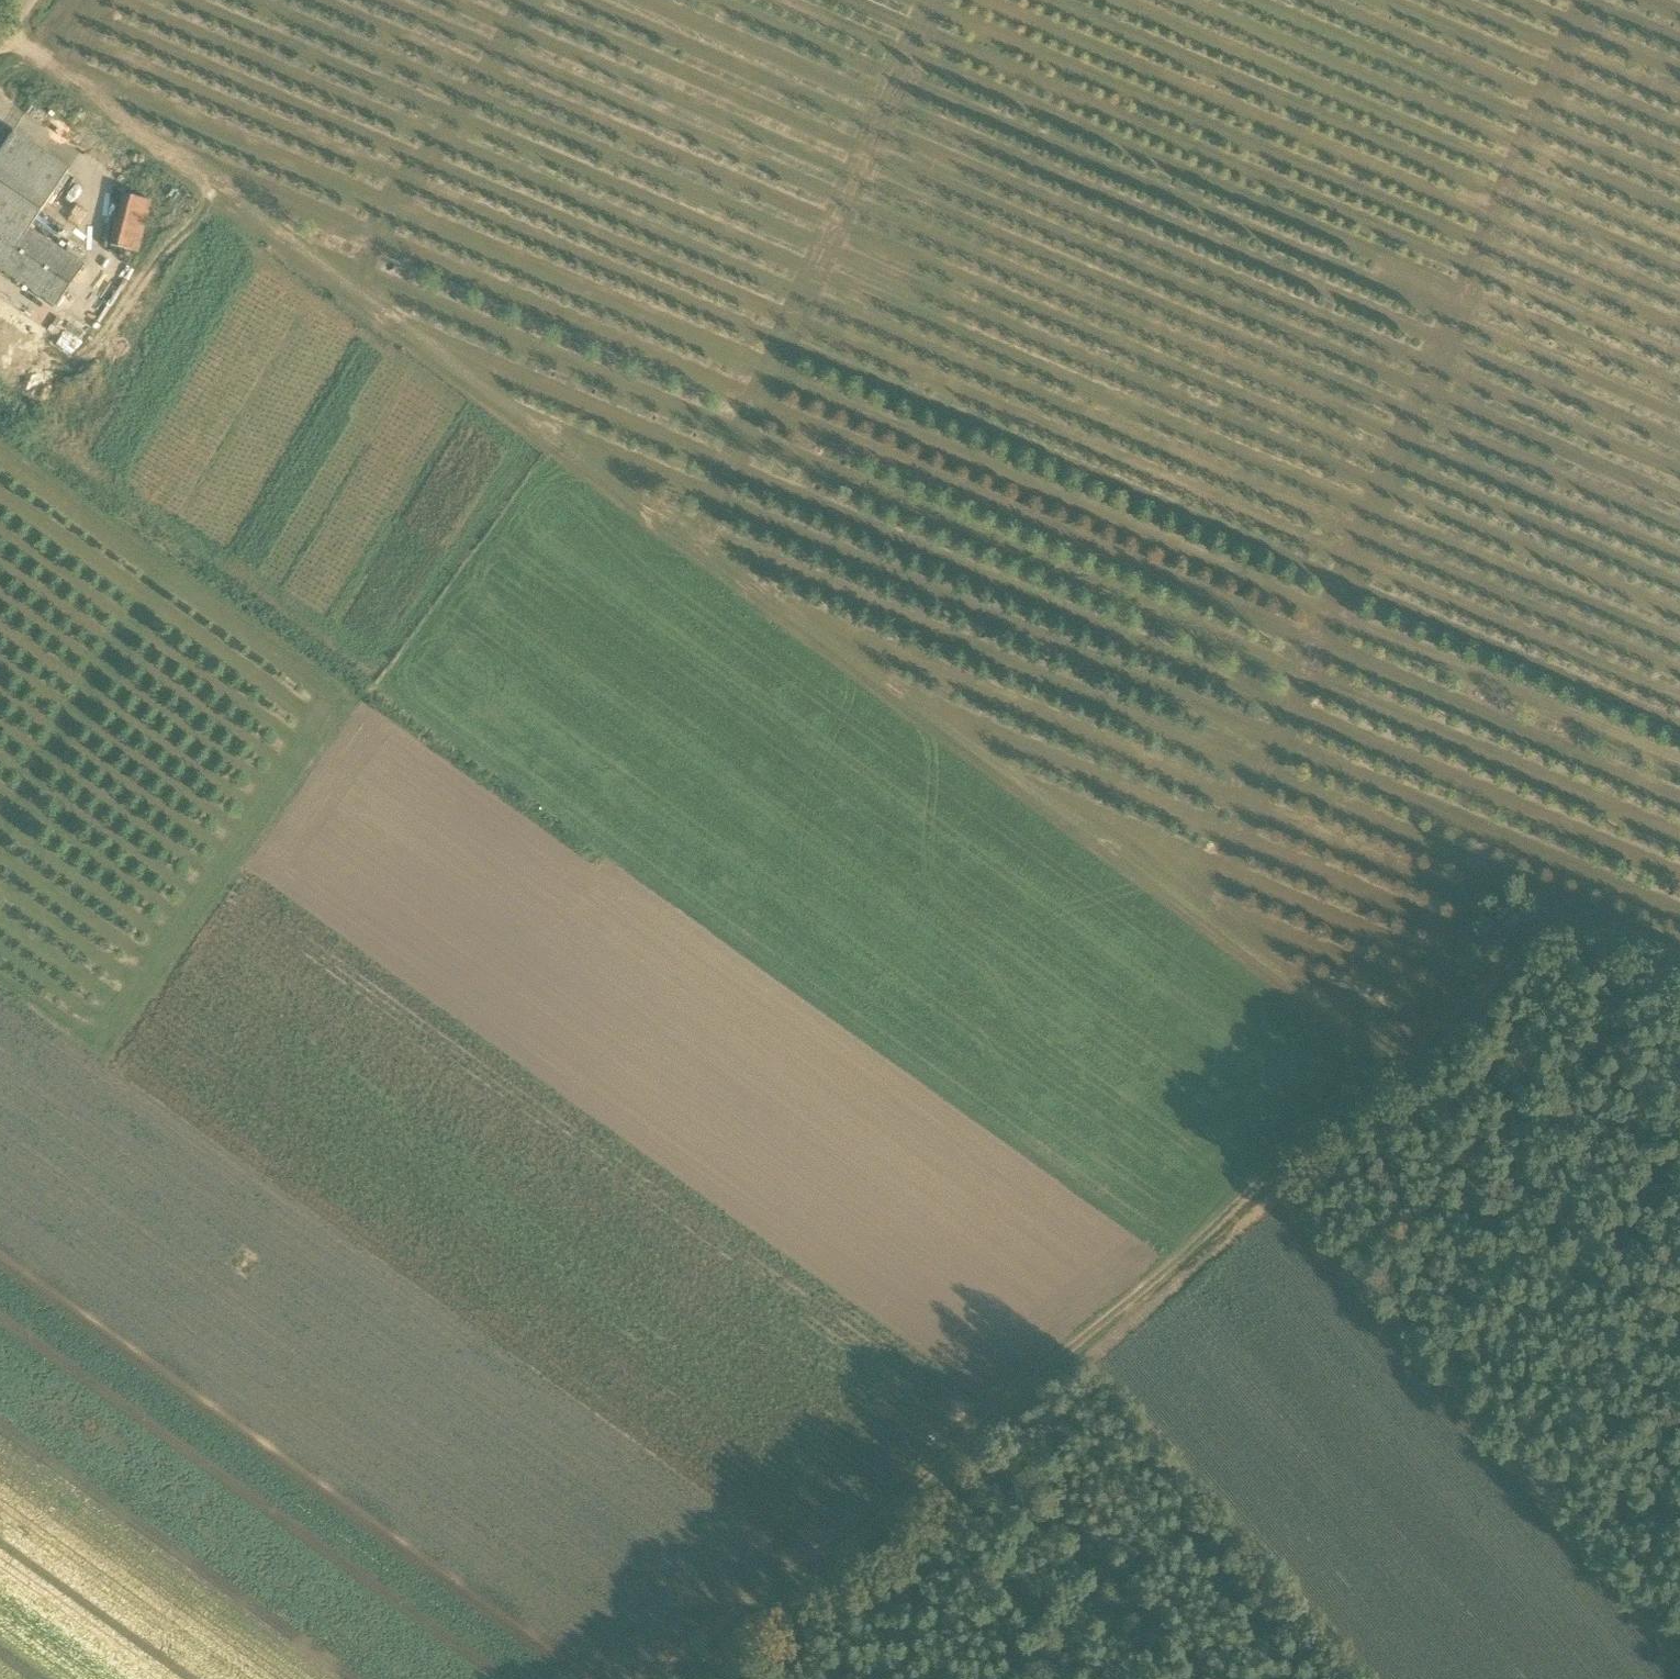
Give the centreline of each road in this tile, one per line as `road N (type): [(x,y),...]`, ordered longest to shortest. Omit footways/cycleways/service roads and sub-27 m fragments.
road 1 (track): [(1414,1065),(4,33)]
road 2 (track): [(688,1678),(1535,955),(1589,937),(1679,966)]
road 3 (track): [(1204,1678),(1052,1497),(967,1487),(971,1436)]

